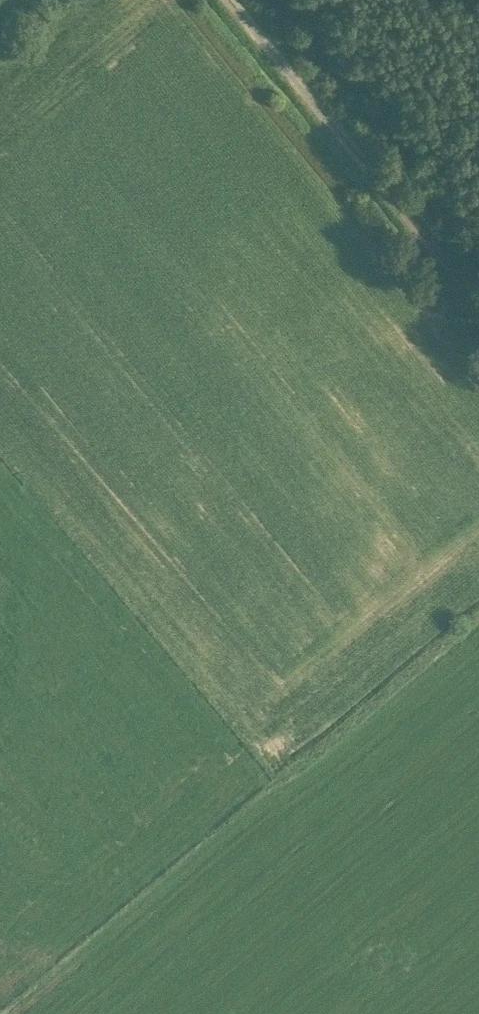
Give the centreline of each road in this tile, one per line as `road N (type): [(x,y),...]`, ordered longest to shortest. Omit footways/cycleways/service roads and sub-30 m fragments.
road 1 (track): [(478,242),(248,0)]

